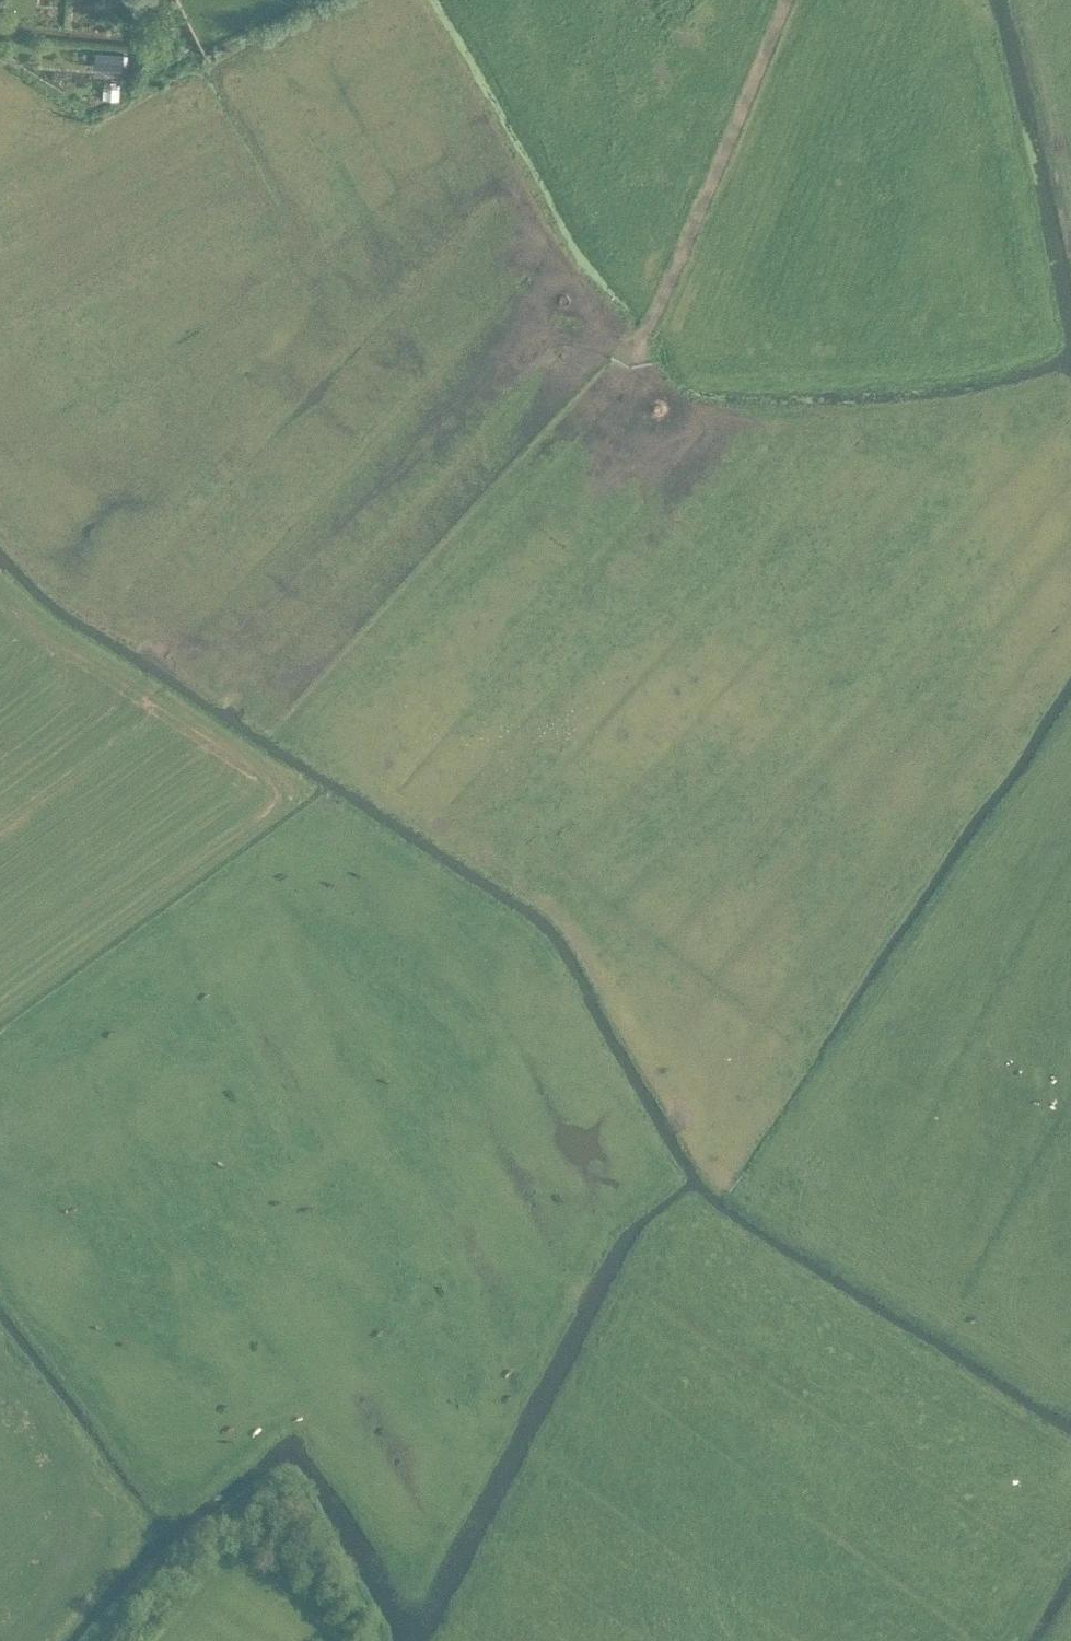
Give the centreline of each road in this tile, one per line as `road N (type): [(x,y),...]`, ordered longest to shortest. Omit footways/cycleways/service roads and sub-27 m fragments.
road 1 (track): [(788,0),(656,317),(610,389)]

